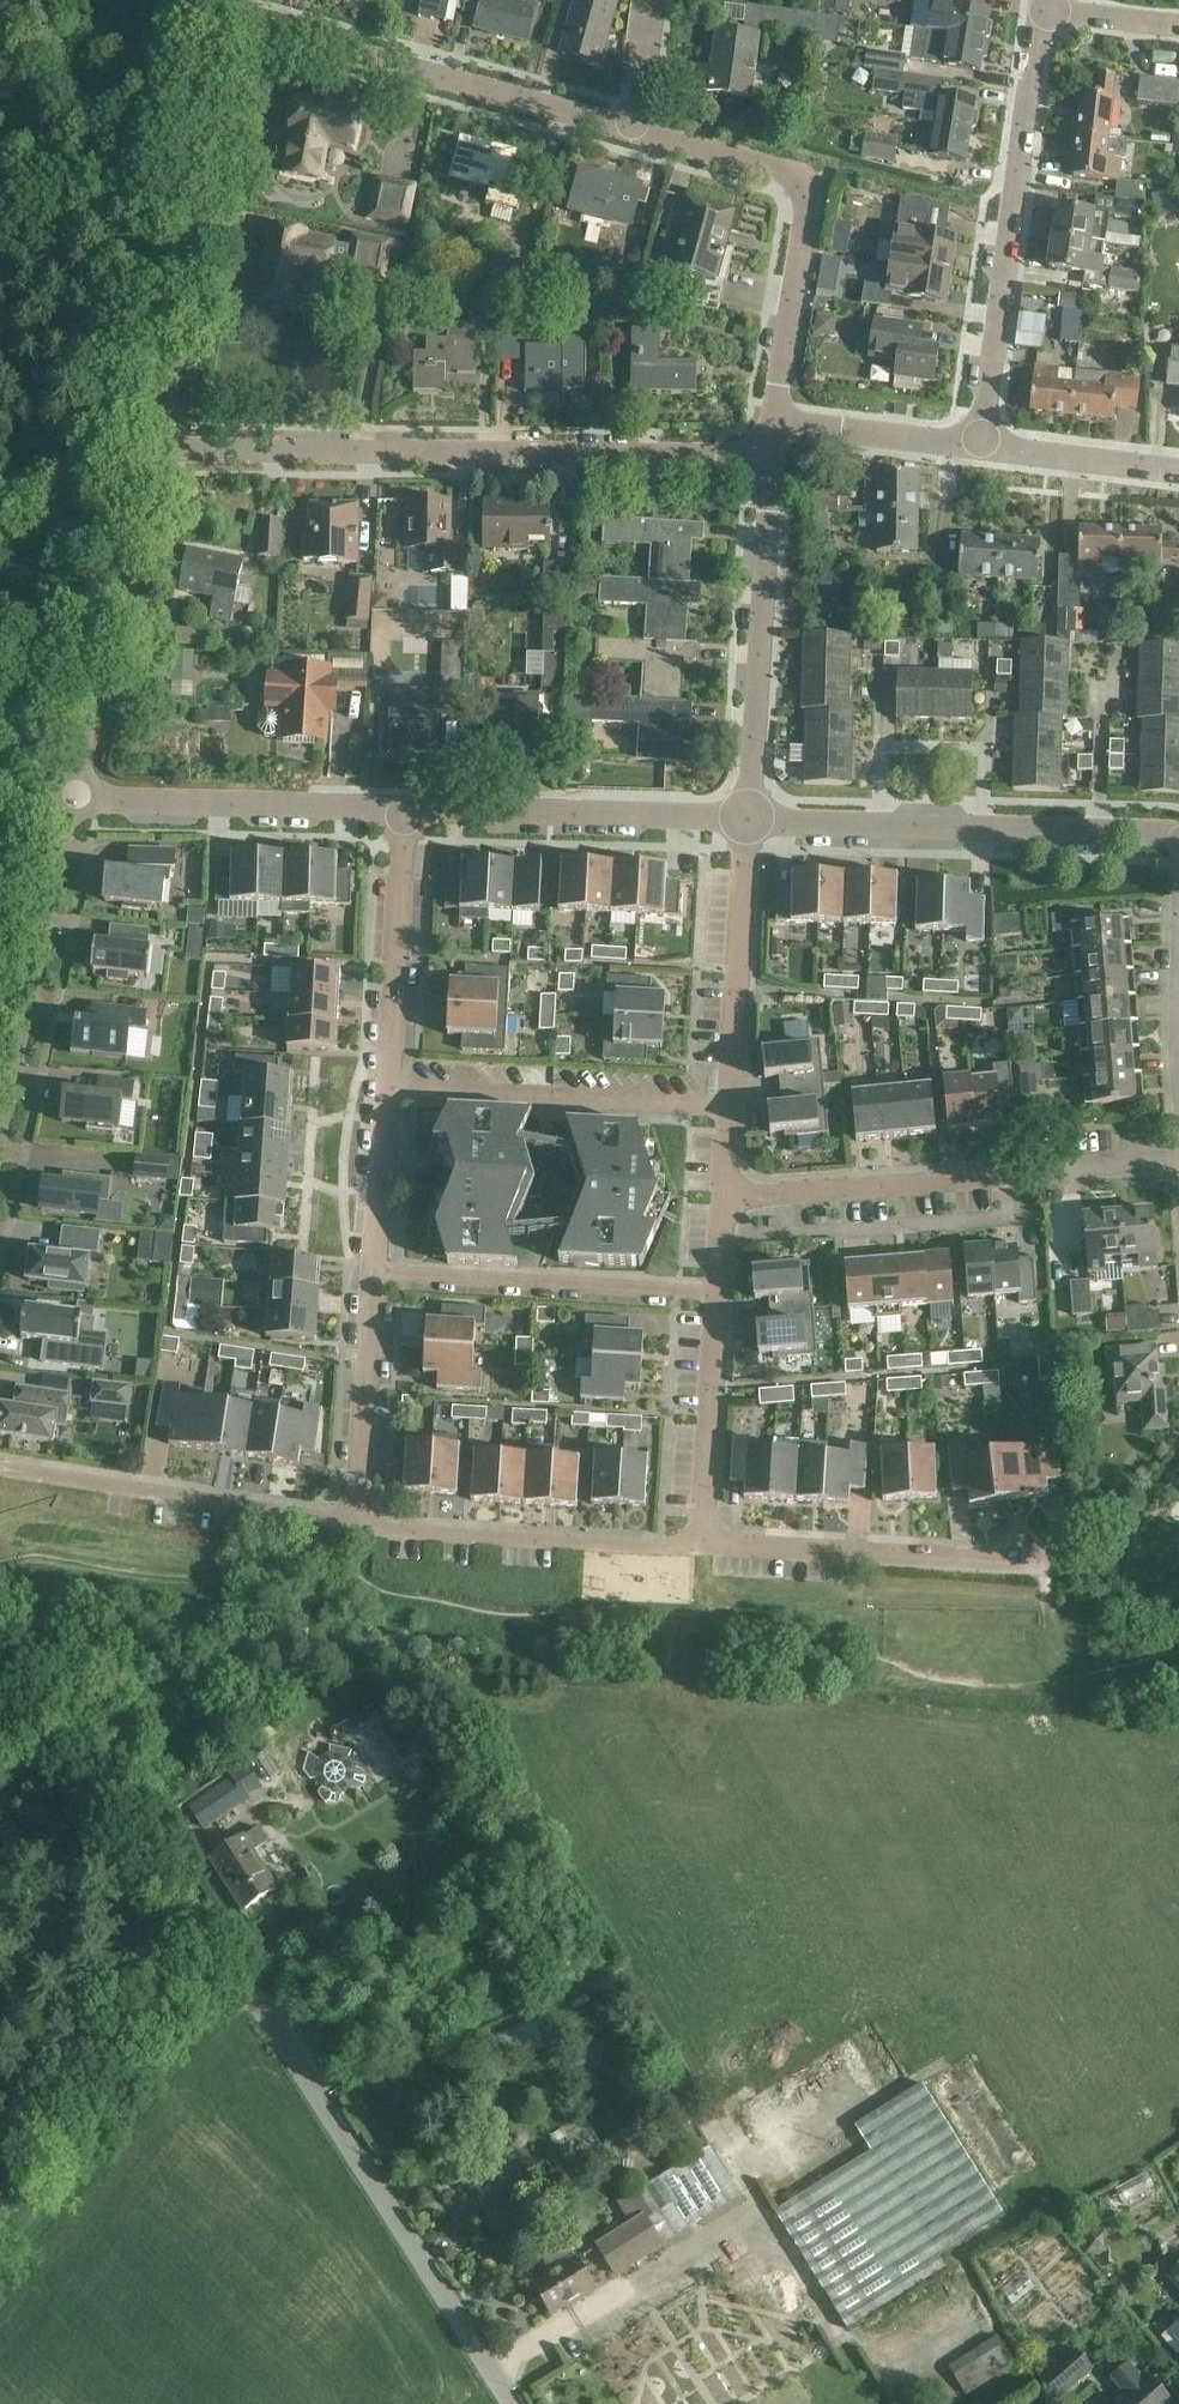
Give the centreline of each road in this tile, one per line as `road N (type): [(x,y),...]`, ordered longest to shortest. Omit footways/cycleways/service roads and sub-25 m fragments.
road 1 (unclassified): [(509,2403),(0,1594)]
road 2 (residential): [(140,445),(707,457),(774,428)]
road 3 (residential): [(979,446),(1042,5)]
road 4 (unclassified): [(140,445),(225,21)]
road 5 (residential): [(636,126),(225,21)]
road 6 (residential): [(774,428),(798,183),(785,167),(636,126)]
road 7 (residential): [(1164,826),(747,818)]
road 8 (residential): [(747,818),(774,428)]
road 9 (residential): [(363,1525),(0,1470)]
road 10 (unclassified): [(68,798),(140,445)]
road 11 (residential): [(706,1549),(363,1525)]
road 12 (residential): [(378,1279),(719,1299)]
road 13 (residential): [(1047,1567),(706,1549)]
road 14 (residential): [(747,818),(406,810)]
road 15 (residential): [(389,1088),(729,1111)]
road 16 (residential): [(406,810),(68,798)]
road 17 (unclassified): [(0,1122),(68,798)]
road 18 (residential): [(1028,1174),(724,1202)]
road 19 (residential): [(729,1111),(747,818)]
road 20 (residential): [(389,1088),(406,810)]
road 21 (residential): [(706,1549),(719,1299)]
road 22 (residential): [(363,1525),(378,1279)]
road 23 (track): [(0,214),(12,167),(109,0)]
road 24 (residential): [(1178,1041),(1164,826)]
road 25 (residential): [(979,446),(774,428)]
road 26 (residential): [(1178,472),(979,446)]
road 27 (residential): [(378,1279),(389,1088)]
road 28 (residential): [(1042,5),(1178,28)]
road 29 (residential): [(636,126),(654,0)]

